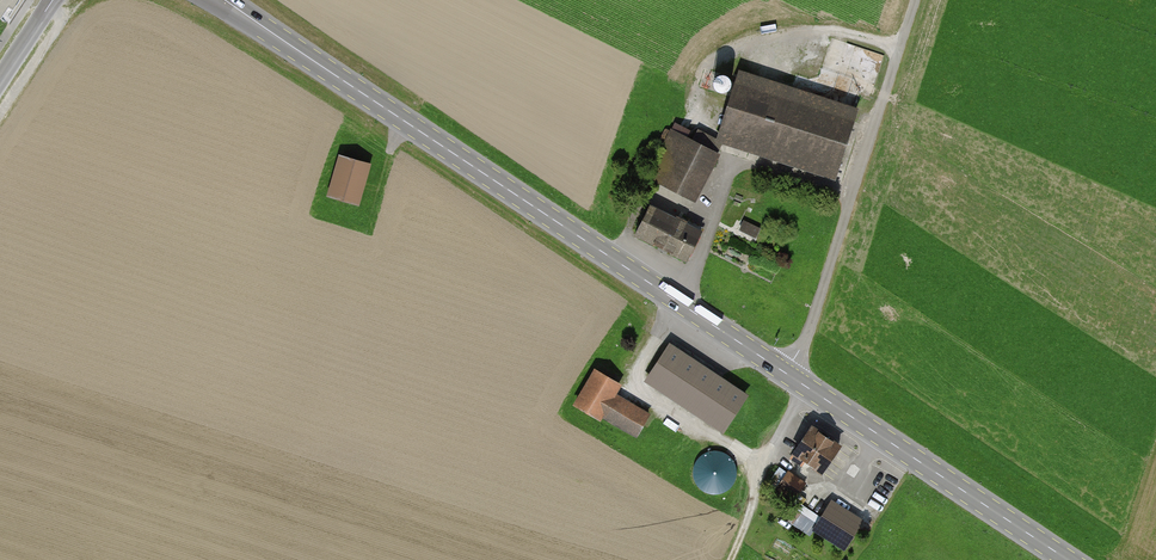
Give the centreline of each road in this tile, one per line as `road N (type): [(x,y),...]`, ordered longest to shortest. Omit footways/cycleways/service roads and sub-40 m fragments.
road 1 (primary): [(243,13),(1068,559)]
road 2 (track): [(915,0),(804,344),(785,373)]
road 3 (track): [(657,338),(633,388),(757,463)]
road 4 (track): [(730,559),(753,503),(757,463),(771,453),(805,386)]
road 5 (track): [(771,453),(848,490),(882,437)]
road 6 (track): [(0,114),(62,22),(49,6)]

